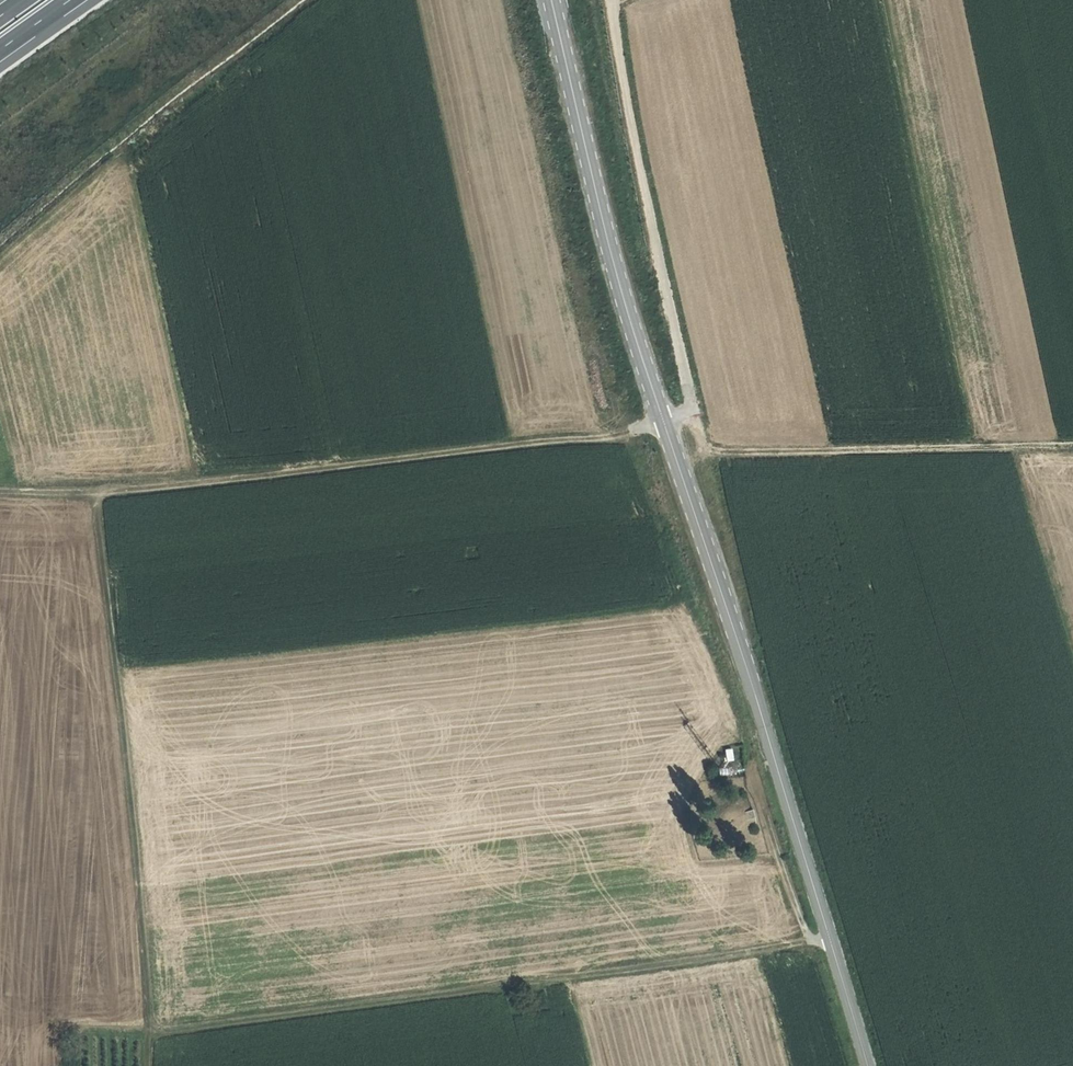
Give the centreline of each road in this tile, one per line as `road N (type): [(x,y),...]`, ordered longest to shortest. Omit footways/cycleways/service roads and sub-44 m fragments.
road 1 (tertiary): [(554,0),(622,289),(868,1065)]
road 2 (track): [(643,0),(617,16),(622,74),(703,444),(757,451),(1072,436)]
road 3 (track): [(0,487),(103,491),(596,438),(666,423),(692,409)]
road 4 (track): [(148,1032),(830,940)]
road 5 (track): [(103,491),(148,1032)]
road 6 (track): [(750,754),(810,943)]

